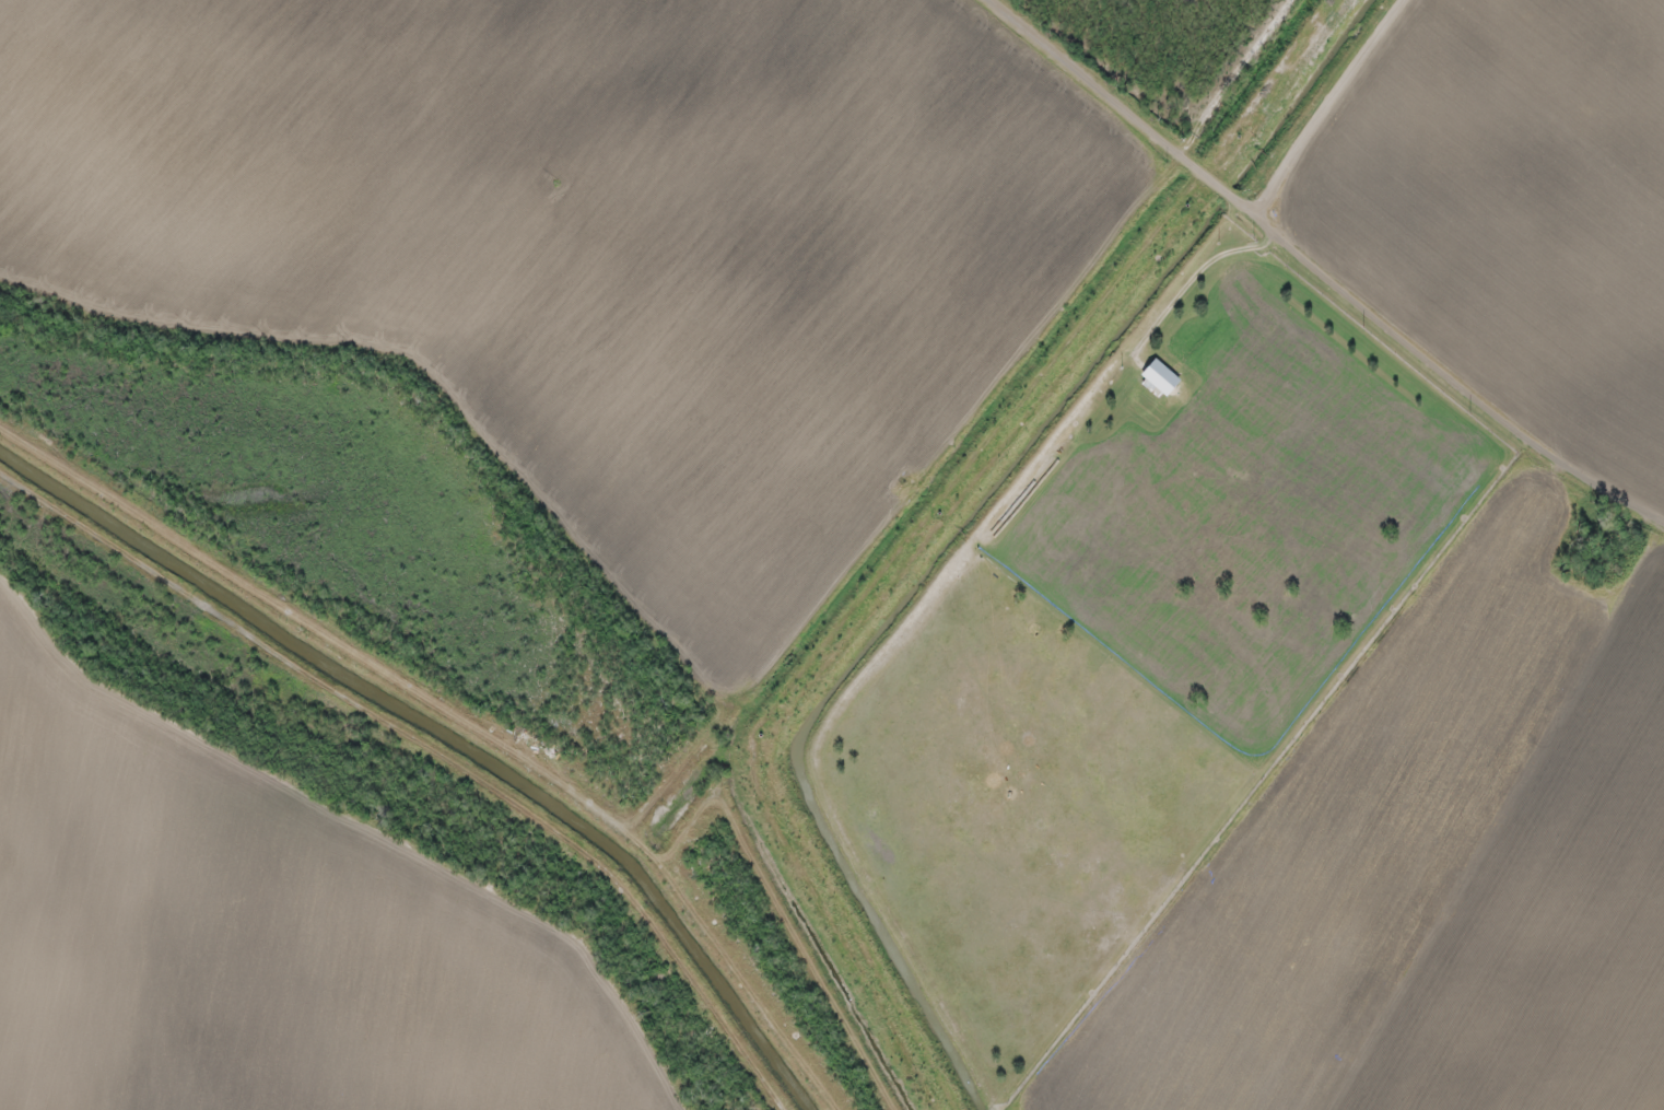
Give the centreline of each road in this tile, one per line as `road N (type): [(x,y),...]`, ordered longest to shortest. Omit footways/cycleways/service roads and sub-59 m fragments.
road 1 (track): [(985,0),(1545,456),(1663,520)]

